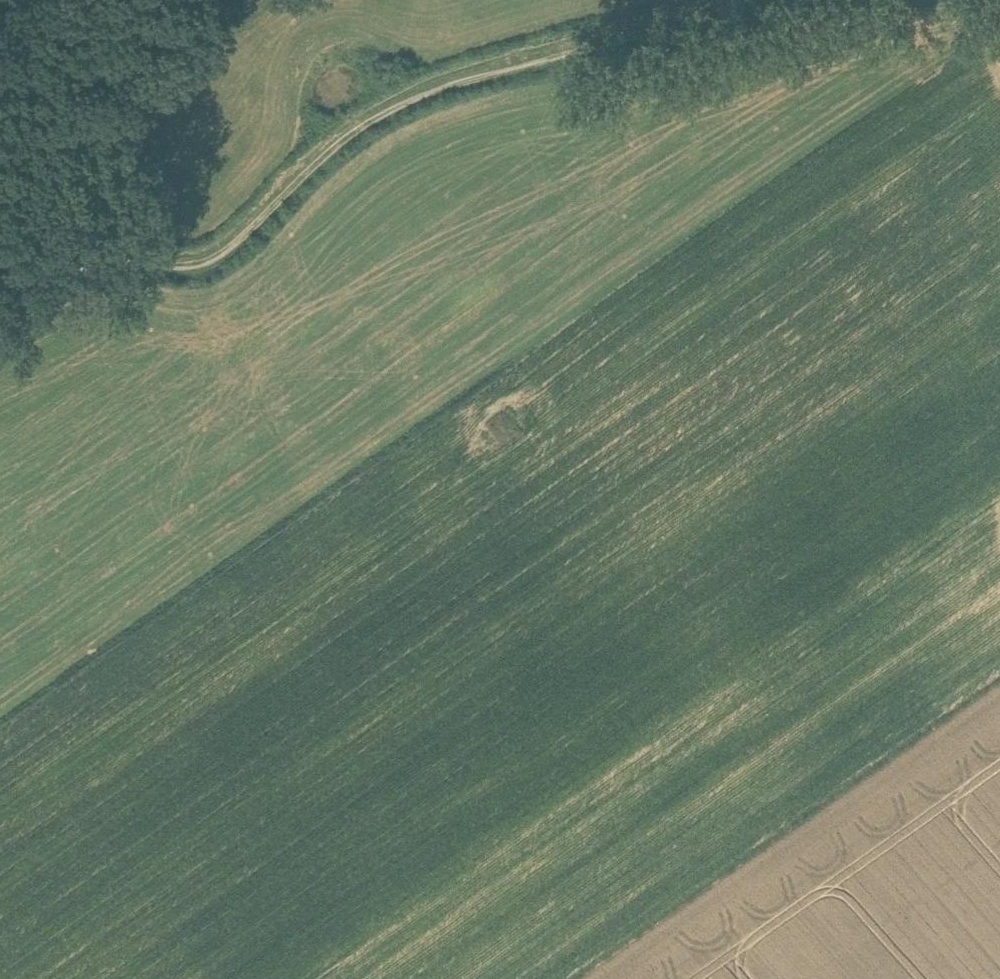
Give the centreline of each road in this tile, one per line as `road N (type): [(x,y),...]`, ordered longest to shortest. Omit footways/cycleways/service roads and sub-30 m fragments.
road 1 (track): [(0,311),(108,262),(173,269),(207,263),(335,146),(426,95),(767,0)]

